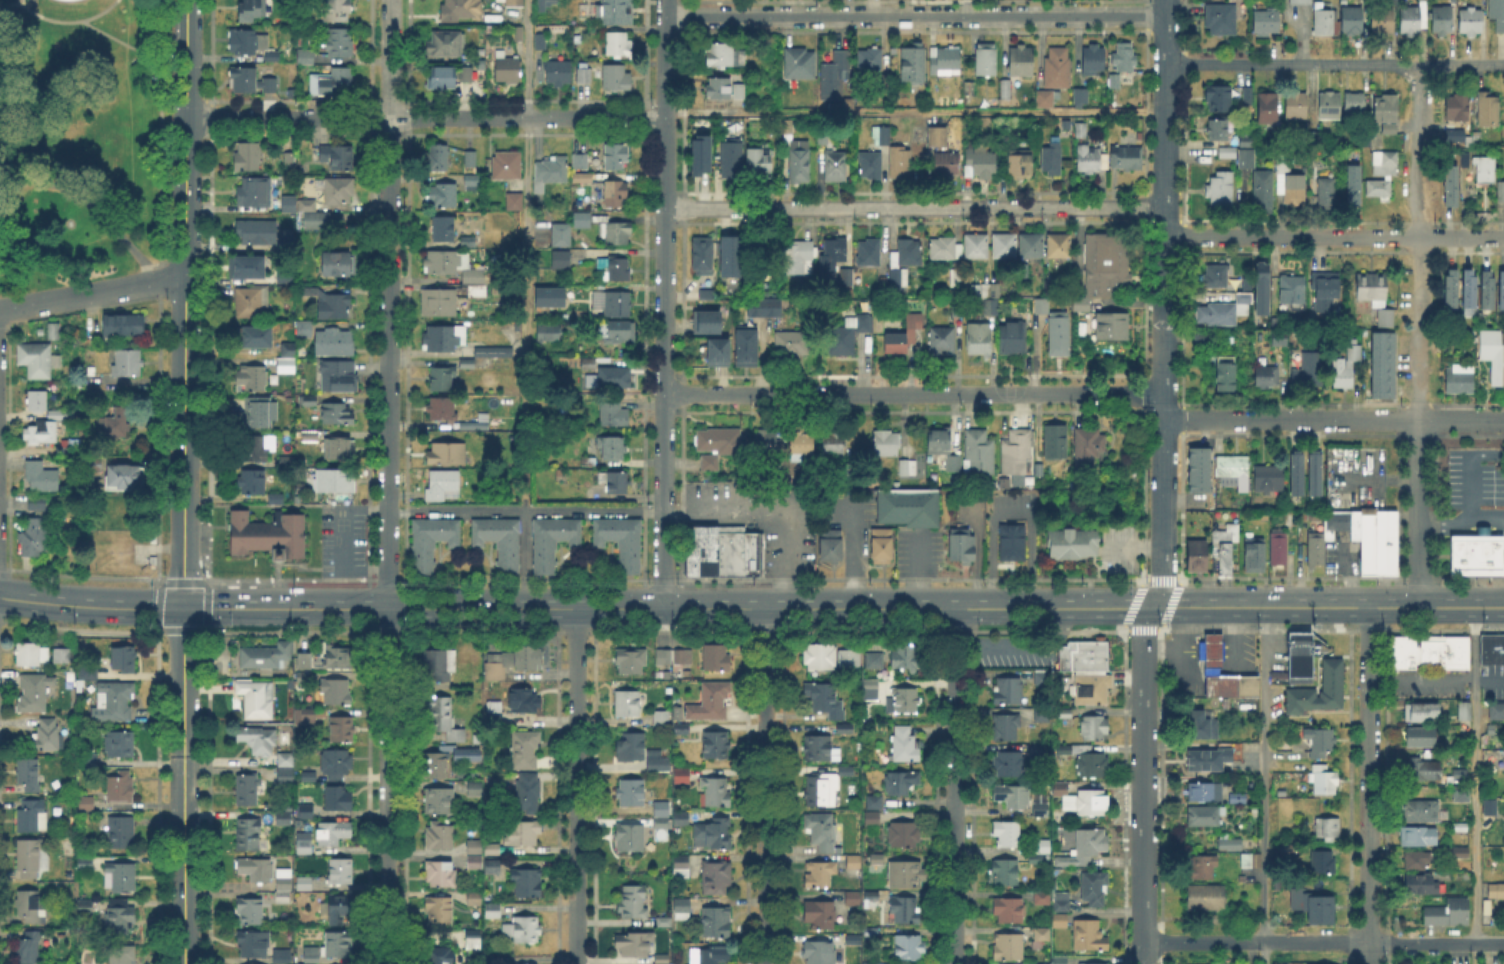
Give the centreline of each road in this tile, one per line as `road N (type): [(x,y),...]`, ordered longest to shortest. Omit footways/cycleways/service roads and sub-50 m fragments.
road 1 (primary): [(1151,608),(181,609)]
road 2 (residential): [(1143,963),(1143,628),(1162,582),(1166,0)]
road 3 (residential): [(387,963),(390,0)]
road 4 (tertiary): [(181,609),(186,0)]
road 5 (residential): [(662,608),(666,0)]
road 6 (residential): [(1165,221),(1147,208),(664,207)]
road 7 (residential): [(1164,408),(1142,394),(663,394)]
road 8 (residential): [(1166,15),(666,16)]
road 9 (residential): [(665,114),(186,119)]
road 10 (residential): [(1503,943),(1143,943)]
road 11 (residential): [(1419,420),(1420,62)]
road 12 (residential): [(576,963),(577,608)]
road 13 (residential): [(1369,963),(1368,608)]
road 14 (tertiary): [(183,963),(181,609)]
road 15 (residential): [(955,963),(955,609)]
road 16 (residential): [(765,963),(765,609)]
road 17 (primary): [(1503,608),(1151,608)]
road 18 (residential): [(1503,238),(1186,236),(1165,221)]
road 19 (residential): [(1503,420),(1182,420),(1164,408)]
road 20 (residential): [(1503,62),(1166,62)]
road 21 (residential): [(1419,608),(1419,420)]
road 22 (residential): [(184,278),(0,310)]
road 23 (primary): [(181,609),(0,598)]

